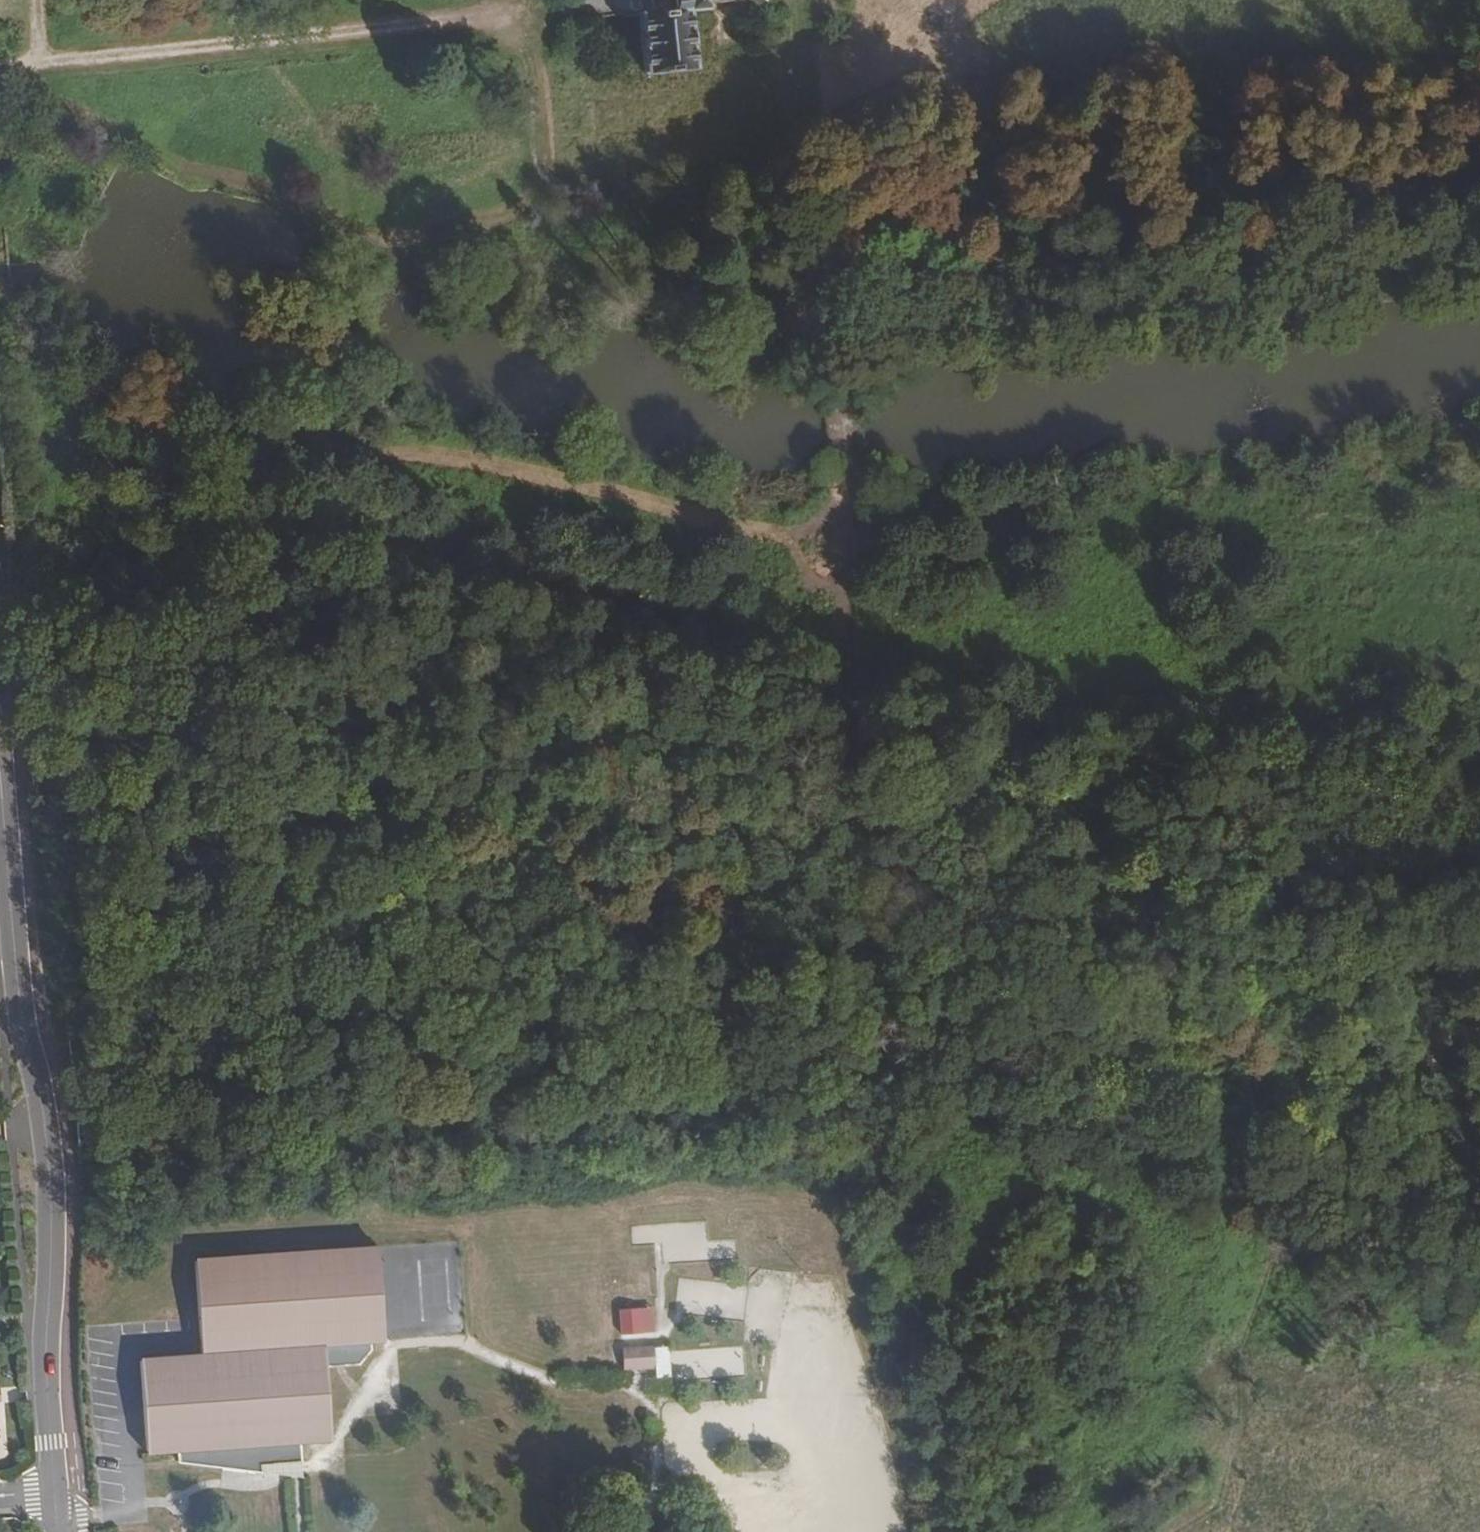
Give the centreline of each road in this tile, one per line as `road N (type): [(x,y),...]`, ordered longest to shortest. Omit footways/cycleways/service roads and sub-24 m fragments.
road 1 (residential): [(0,772),(52,1193),(47,1354),(56,1492)]
road 2 (track): [(542,189),(807,164),(788,0)]
road 3 (track): [(526,13),(542,189)]

